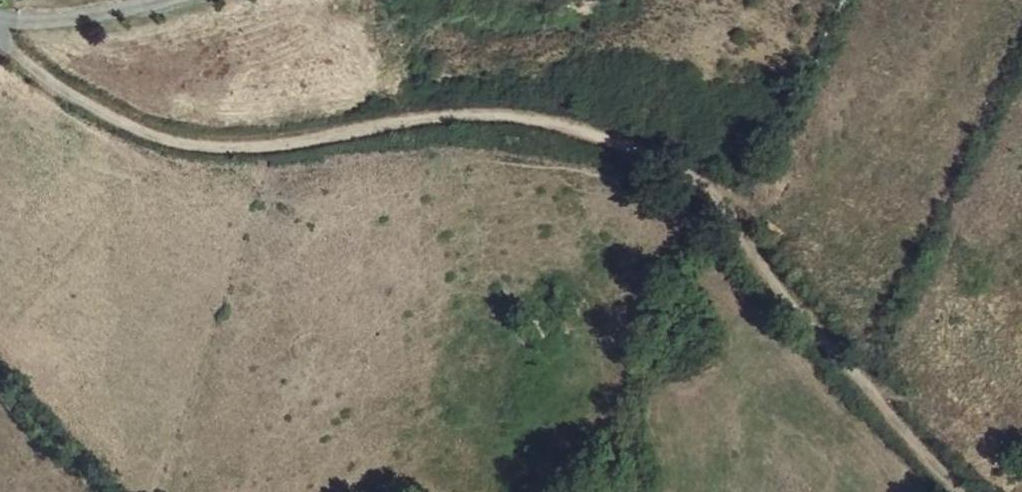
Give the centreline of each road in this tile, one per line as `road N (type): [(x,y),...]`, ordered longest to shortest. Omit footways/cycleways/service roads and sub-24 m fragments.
road 1 (track): [(9,41),(29,67),(111,121),(192,151),(307,145),(480,114),(587,135),(669,173),(720,211),(767,279),(961,491)]
road 2 (track): [(86,491),(0,395)]

